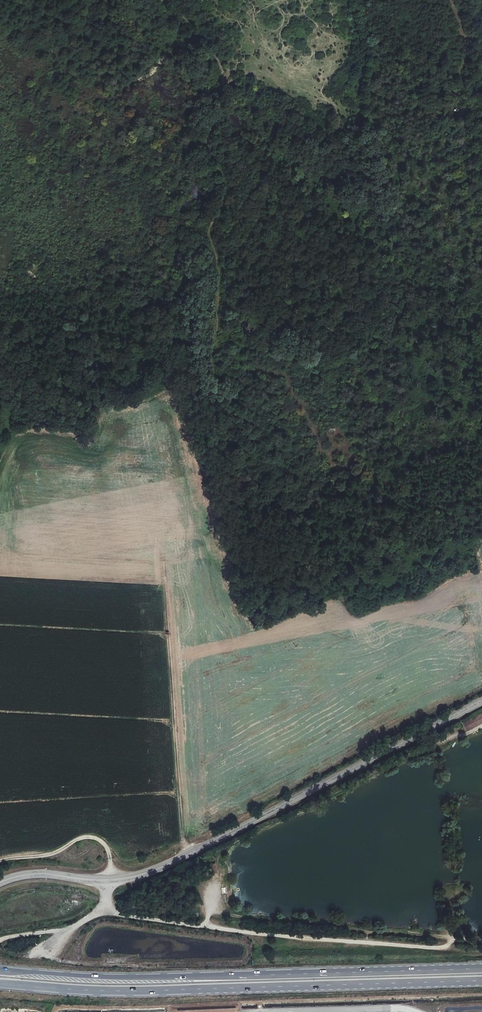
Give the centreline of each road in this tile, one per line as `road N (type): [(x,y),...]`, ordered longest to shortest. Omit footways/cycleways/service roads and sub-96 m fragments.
road 1 (unclassified): [(0,882),(23,874),(108,880),(147,874),(481,701)]
road 2 (trunk): [(0,983),(101,991),(481,981)]
road 3 (trunk): [(481,968),(191,978),(0,969)]
road 4 (track): [(108,880),(105,901),(115,914),(450,950),(452,939)]
road 5 (track): [(481,726),(223,850),(212,907),(231,917)]
road 6 (track): [(231,917),(452,939)]
road 7 (track): [(108,880),(108,851),(90,837),(56,854),(0,863)]

